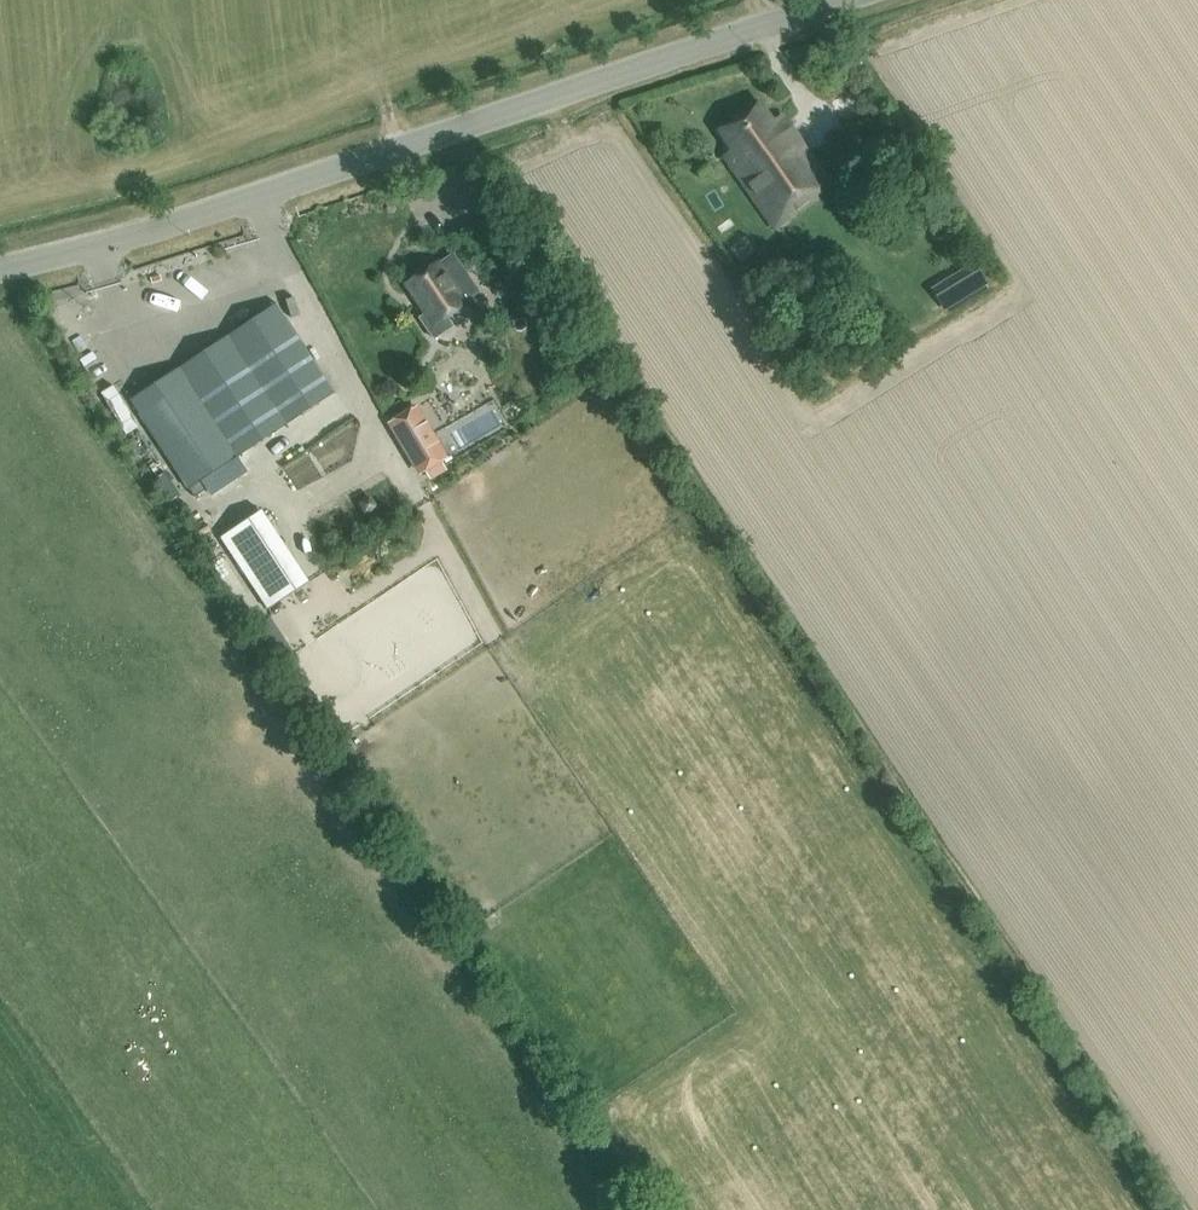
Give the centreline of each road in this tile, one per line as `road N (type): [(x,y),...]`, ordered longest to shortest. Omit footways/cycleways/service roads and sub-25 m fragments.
road 1 (unclassified): [(0,267),(184,218),(836,0)]

